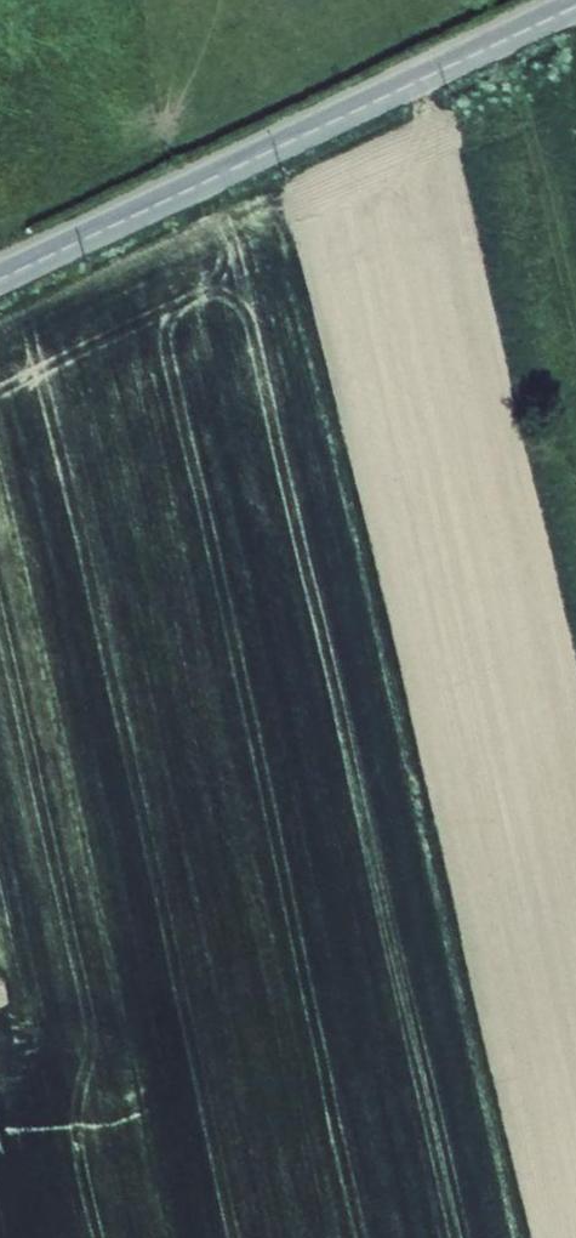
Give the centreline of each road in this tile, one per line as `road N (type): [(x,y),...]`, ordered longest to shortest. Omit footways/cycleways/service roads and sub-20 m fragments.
road 1 (tertiary): [(0,280),(575,6)]

